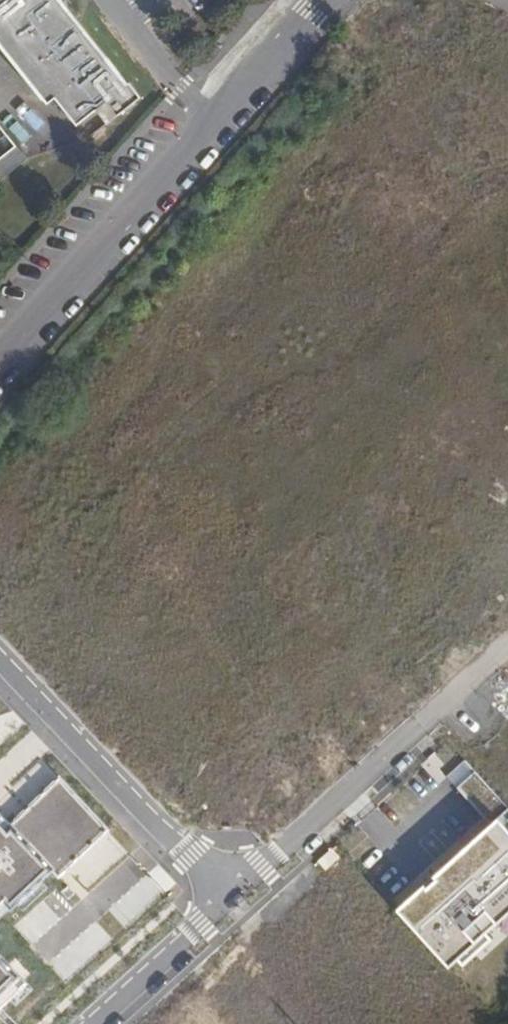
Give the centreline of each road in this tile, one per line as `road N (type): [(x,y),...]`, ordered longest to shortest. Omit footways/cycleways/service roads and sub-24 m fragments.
road 1 (residential): [(0,355),(322,0)]
road 2 (residential): [(507,648),(229,897)]
road 3 (residential): [(229,897),(0,661)]
road 4 (residential): [(229,897),(94,1023)]

